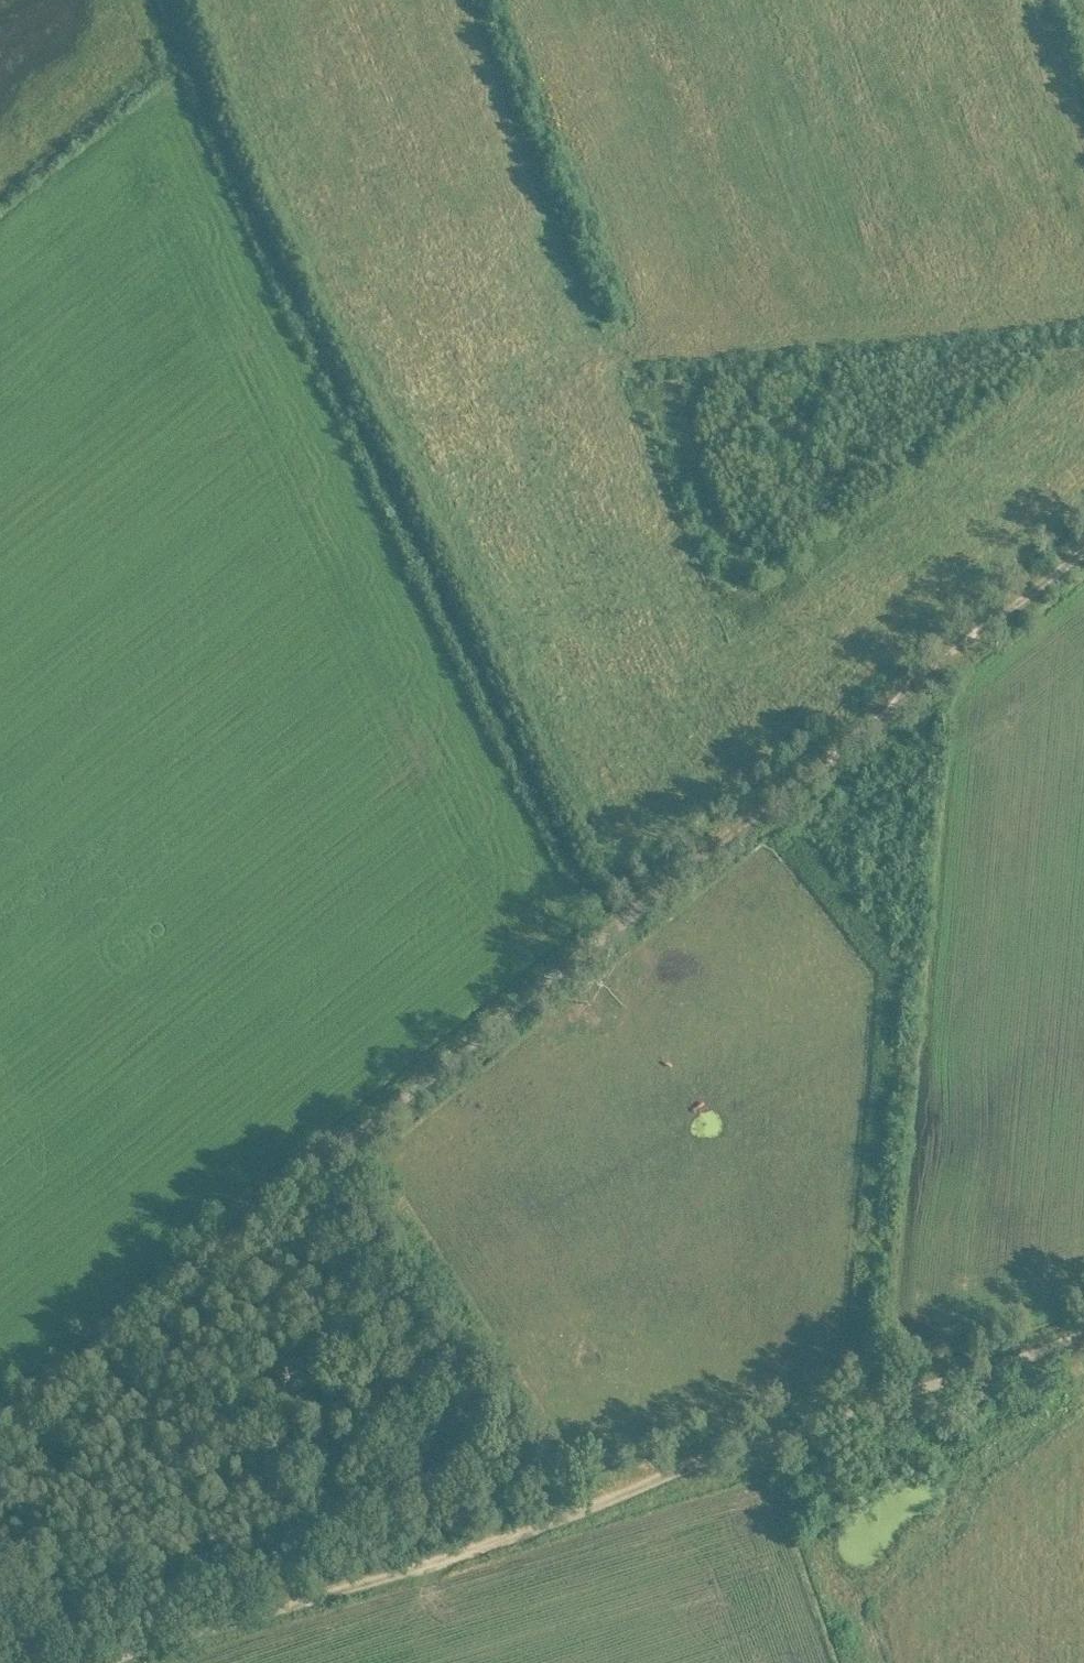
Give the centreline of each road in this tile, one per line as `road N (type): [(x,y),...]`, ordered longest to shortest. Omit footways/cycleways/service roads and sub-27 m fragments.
road 1 (track): [(0,1425),(390,1136),(642,916),(1083,560)]
road 2 (track): [(1083,1337),(66,1662)]

